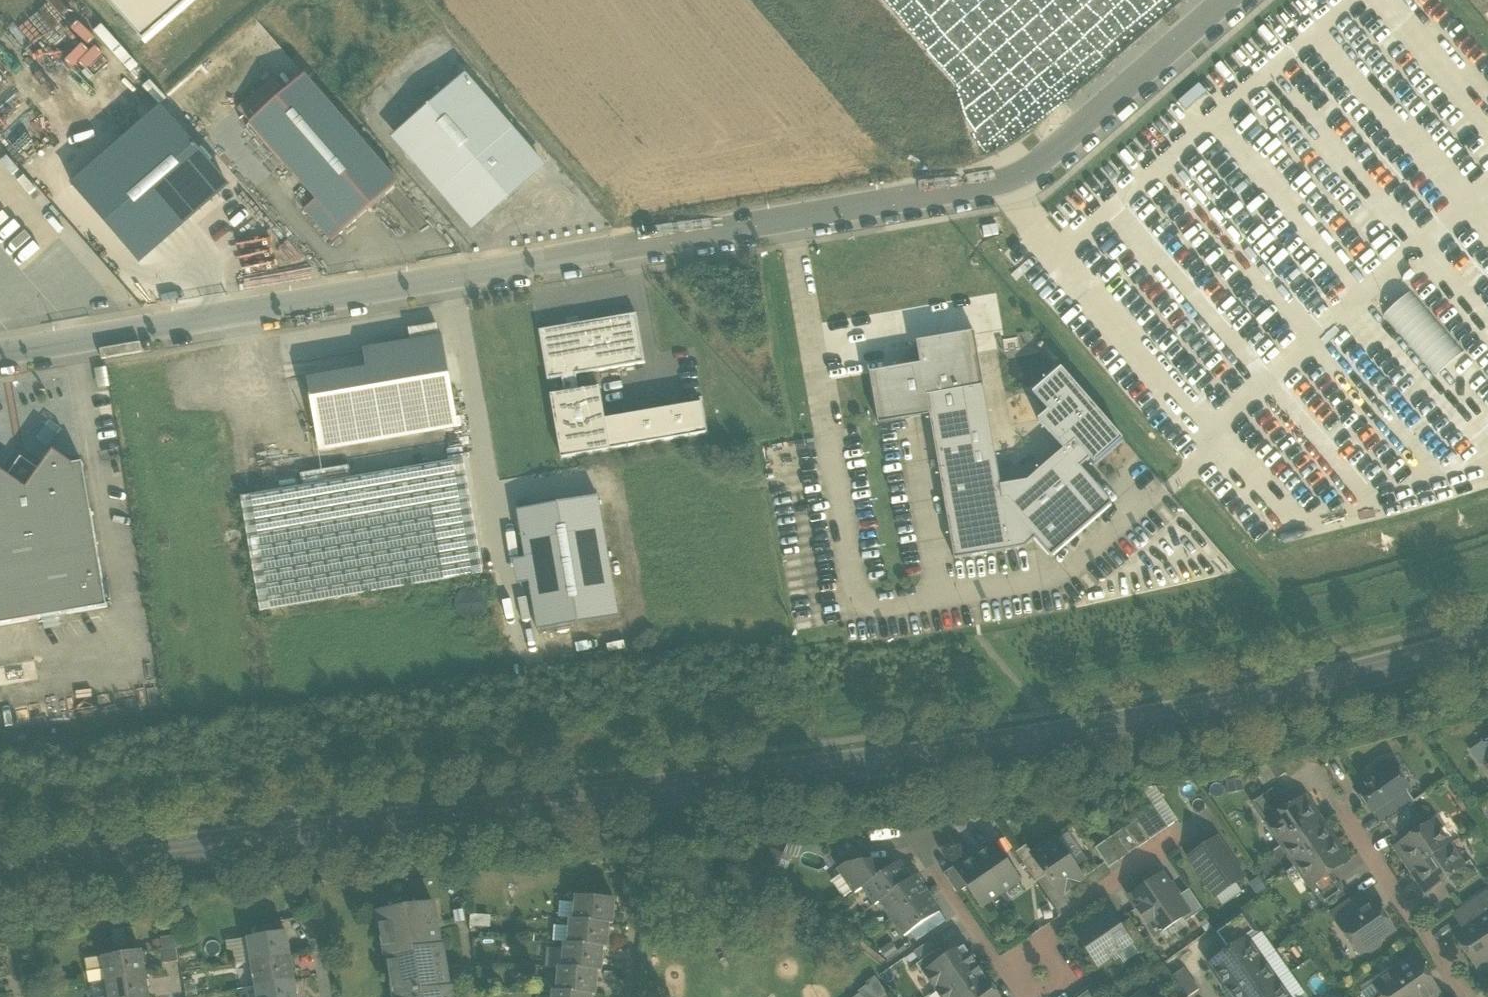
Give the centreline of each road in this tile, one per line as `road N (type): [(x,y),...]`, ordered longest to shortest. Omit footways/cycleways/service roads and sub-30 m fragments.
road 1 (secondary): [(1487,639),(1318,686),(1059,739),(0,878)]
road 2 (residential): [(1466,996),(1340,809)]
road 3 (residential): [(1004,966),(1179,840)]
road 4 (residential): [(1004,966),(925,854)]

